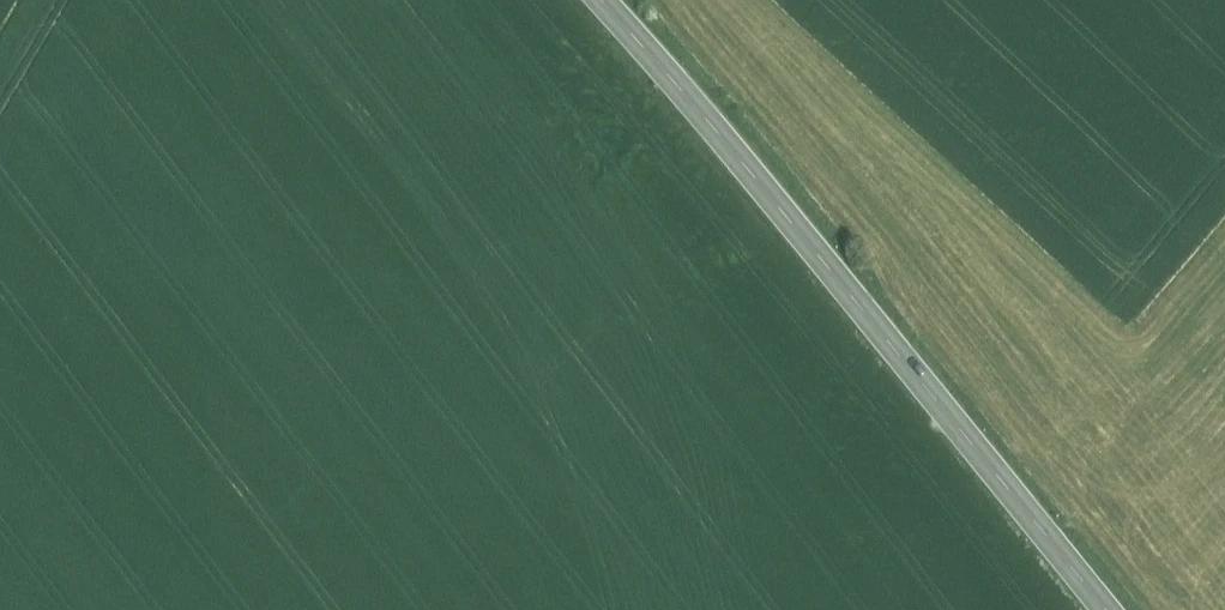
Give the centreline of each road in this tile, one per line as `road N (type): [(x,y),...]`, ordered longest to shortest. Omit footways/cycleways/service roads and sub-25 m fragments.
road 1 (secondary): [(1110,609),(776,201),(592,0)]

